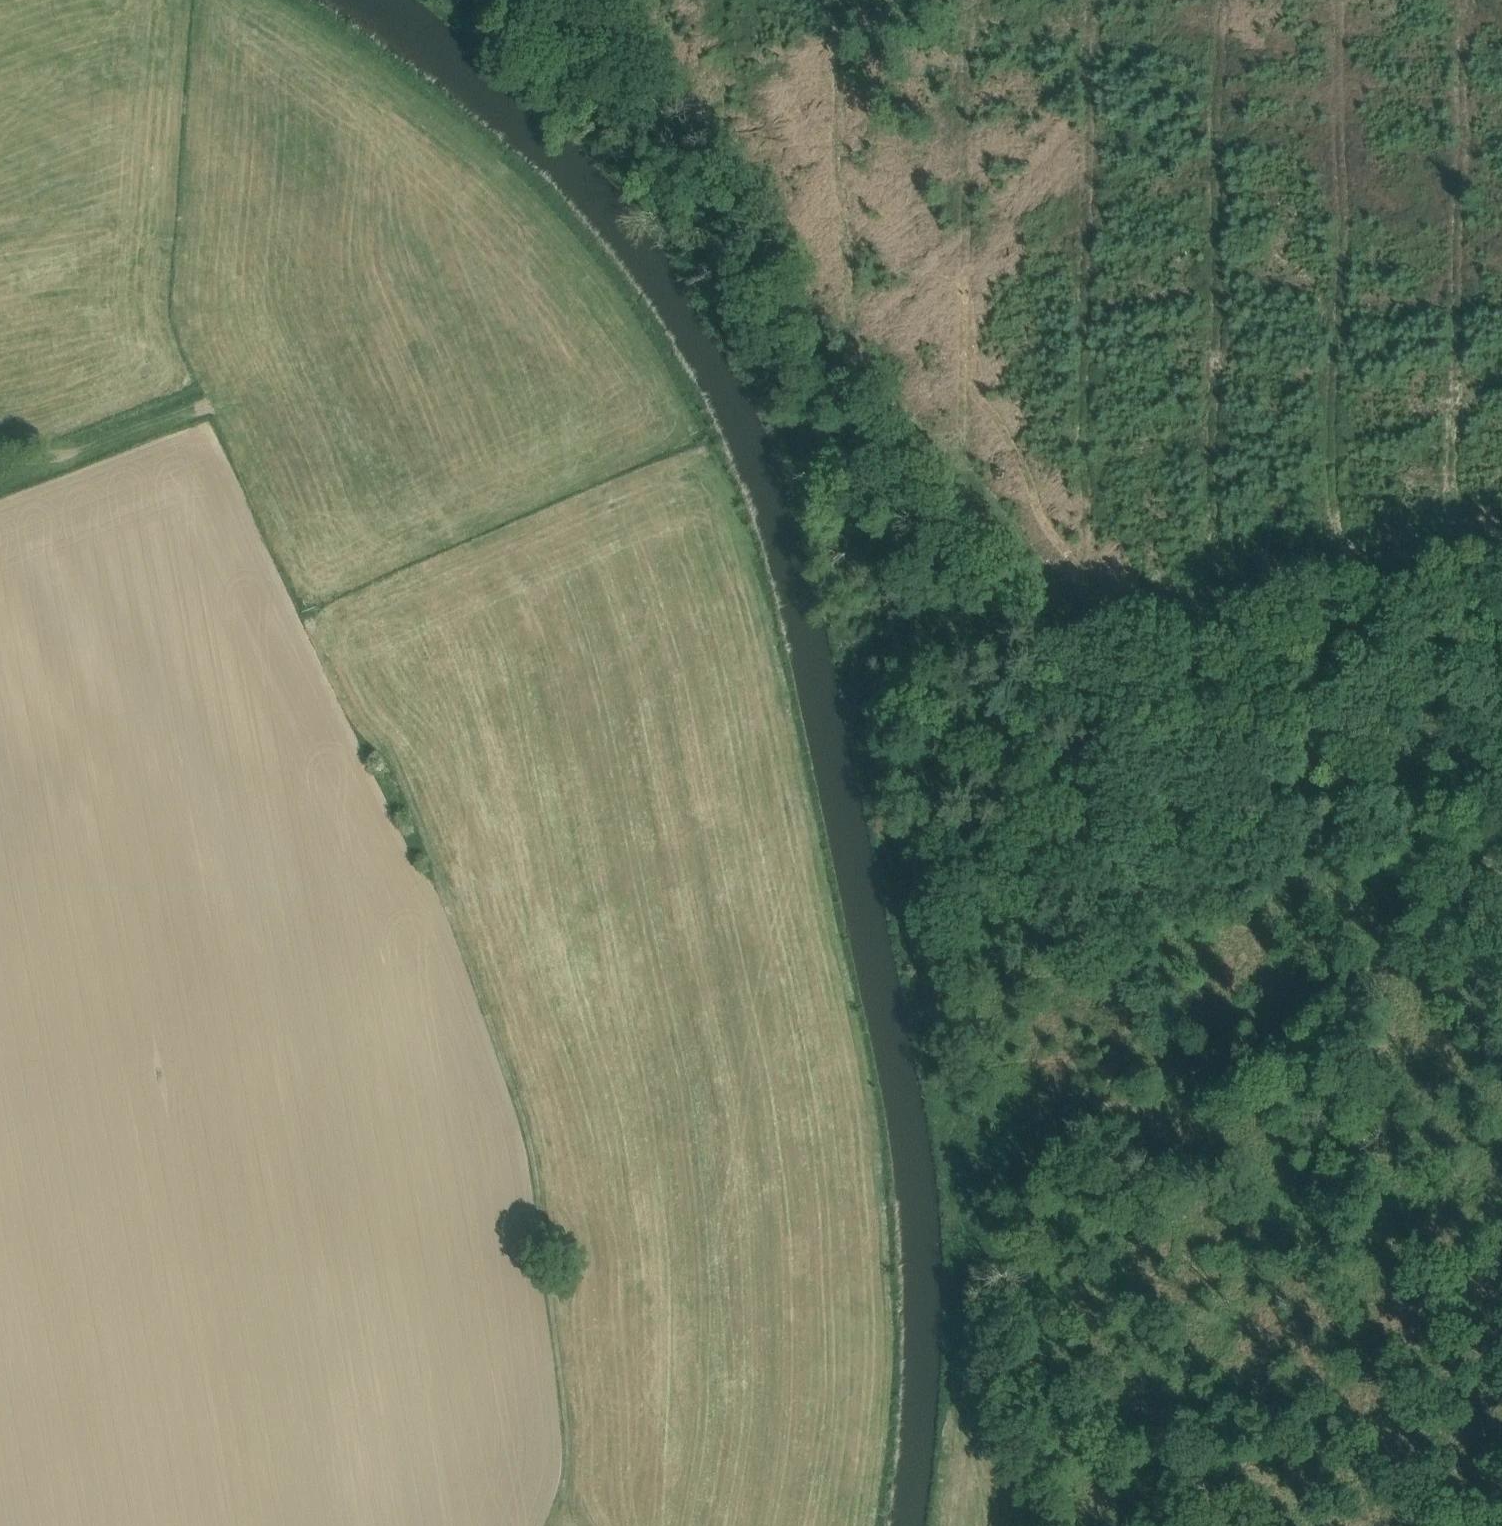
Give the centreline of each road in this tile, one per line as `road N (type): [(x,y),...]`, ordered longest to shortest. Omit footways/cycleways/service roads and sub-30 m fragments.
road 1 (track): [(1008,575),(693,185),(657,123),(629,0)]
road 2 (track): [(553,1525),(572,1446),(533,1157),(461,923)]

